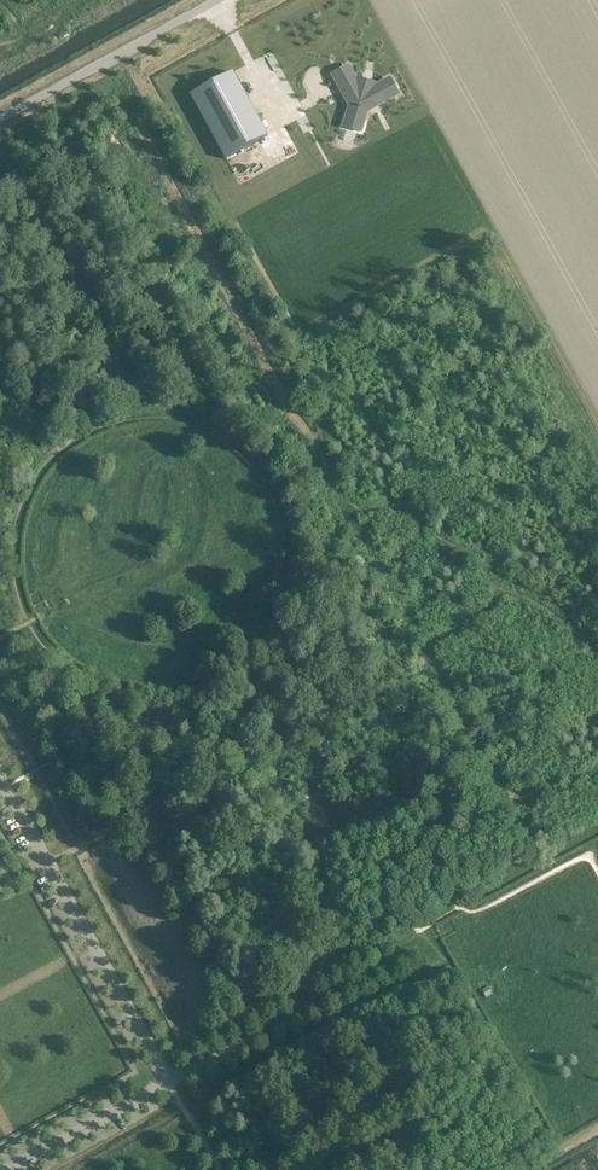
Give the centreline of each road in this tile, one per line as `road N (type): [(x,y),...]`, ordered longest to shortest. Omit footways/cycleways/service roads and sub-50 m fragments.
road 1 (unclassified): [(170,1081),(0,777)]
road 2 (unclassified): [(0,118),(219,0)]
road 3 (unclassified): [(4,1169),(170,1081)]

